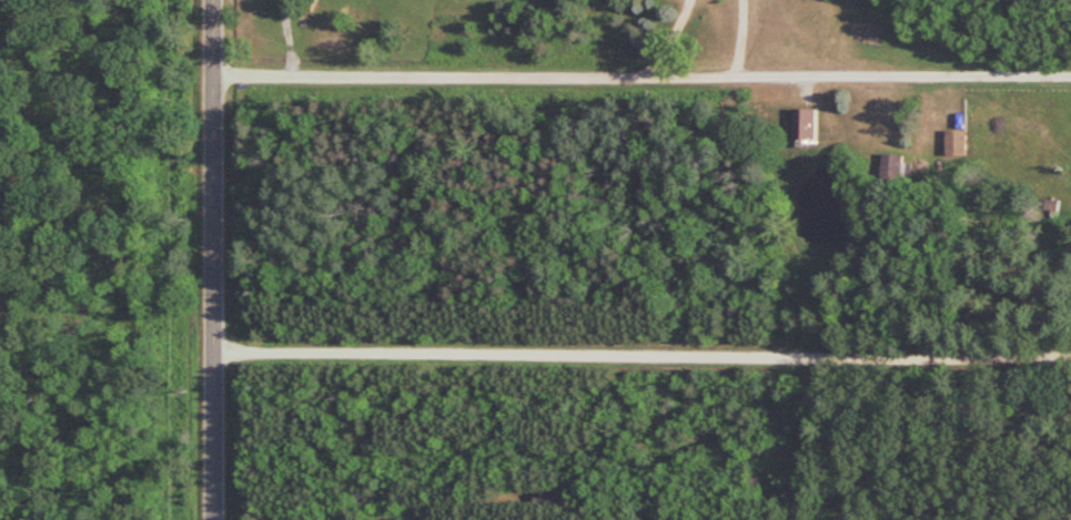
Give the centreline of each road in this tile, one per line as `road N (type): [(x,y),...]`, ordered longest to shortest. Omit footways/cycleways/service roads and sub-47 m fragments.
road 1 (residential): [(215,75),(1070,78)]
road 2 (residential): [(215,354),(1070,357)]
road 3 (tertiary): [(214,519),(215,0)]

